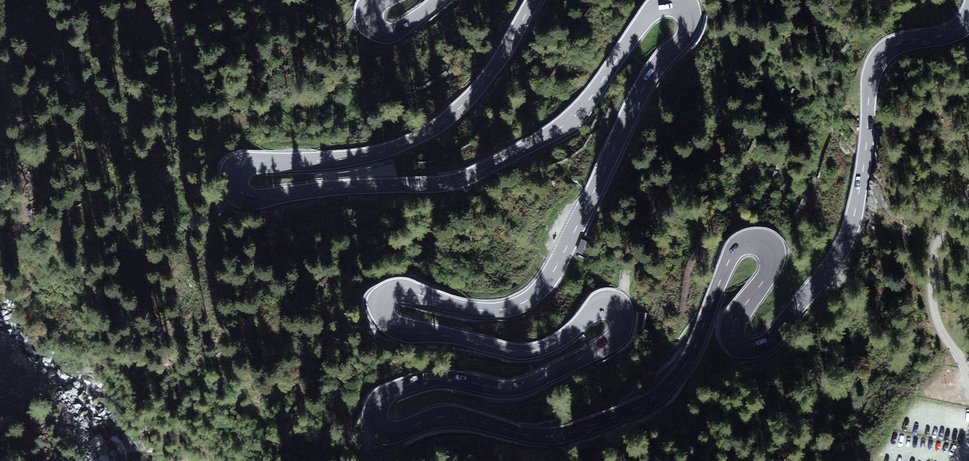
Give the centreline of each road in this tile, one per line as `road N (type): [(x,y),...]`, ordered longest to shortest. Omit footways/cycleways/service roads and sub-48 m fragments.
road 1 (primary): [(535,0),(486,78),(434,128),(380,152),(252,163),(234,172),(239,193),(259,198),(458,181),(570,119),(656,7),(673,2),(687,8),(686,33),(645,83),(538,290),(498,310),(402,291),(381,304),(391,325),(511,352),(556,343),(604,304),(624,311),(625,331),(518,388),(449,379),(404,386),(376,407),(388,429),(455,417),(563,435),(646,403),(687,361),(731,258),(751,239),(768,243),(774,265),(733,334),(748,347),(769,341),(835,261),(853,224),(877,61),(899,43),(950,33),(968,16)]
road 2 (unclassified): [(961,360),(939,321),(932,279),(940,237),(968,196)]

